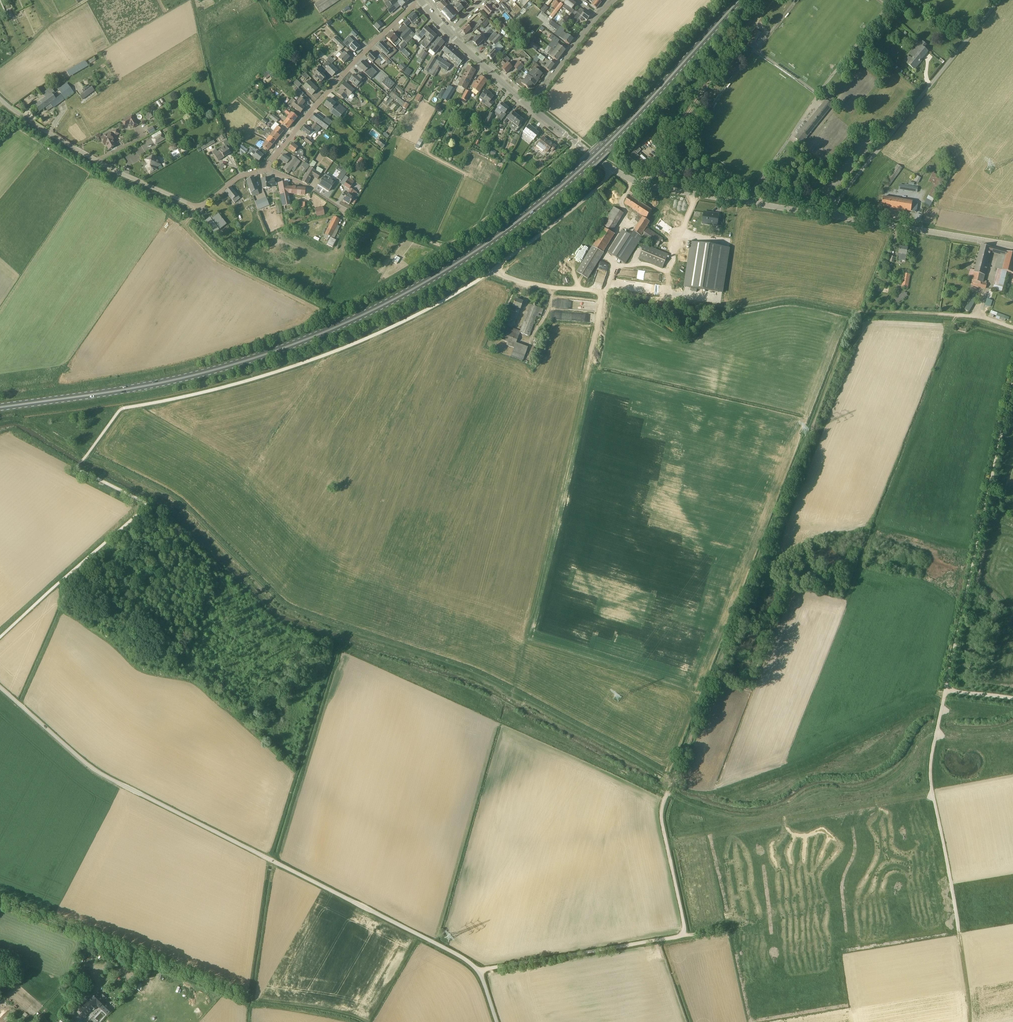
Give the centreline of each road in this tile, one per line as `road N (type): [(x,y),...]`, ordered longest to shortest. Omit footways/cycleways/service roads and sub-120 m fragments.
road 1 (primary): [(0,407),(217,369),(326,331),(417,287),(510,227),(584,166),(739,0)]
road 2 (track): [(674,780),(472,673),(287,607),(172,496),(86,456)]
road 3 (track): [(686,935),(662,809),(858,310)]
road 4 (unclassified): [(497,1021),(469,962),(99,773),(0,687)]
road 5 (track): [(946,690),(931,776),(970,1021)]
road 6 (track): [(1012,379),(946,690)]
road 7 (track): [(602,292),(540,580)]
road 8 (residential): [(832,216),(999,0)]
road 9 (track): [(577,143),(447,244),(348,211)]
road 10 (track): [(0,900),(247,997)]
road 11 (track): [(602,292),(726,306),(793,298),(858,310)]
road 12 (residential): [(265,169),(419,0)]
road 13 (secondary): [(832,216),(664,189),(612,169)]
road 14 (track): [(767,0),(640,183)]
road 15 (residential): [(187,202),(82,153),(0,98)]
road 16 (track): [(686,935),(478,971)]
road 17 (secondary): [(1012,245),(832,216)]
road 18 (unclassified): [(492,271),(612,169)]
road 19 (track): [(858,310),(971,316),(1012,327)]
road 20 (track): [(170,215),(218,260),(277,290)]

